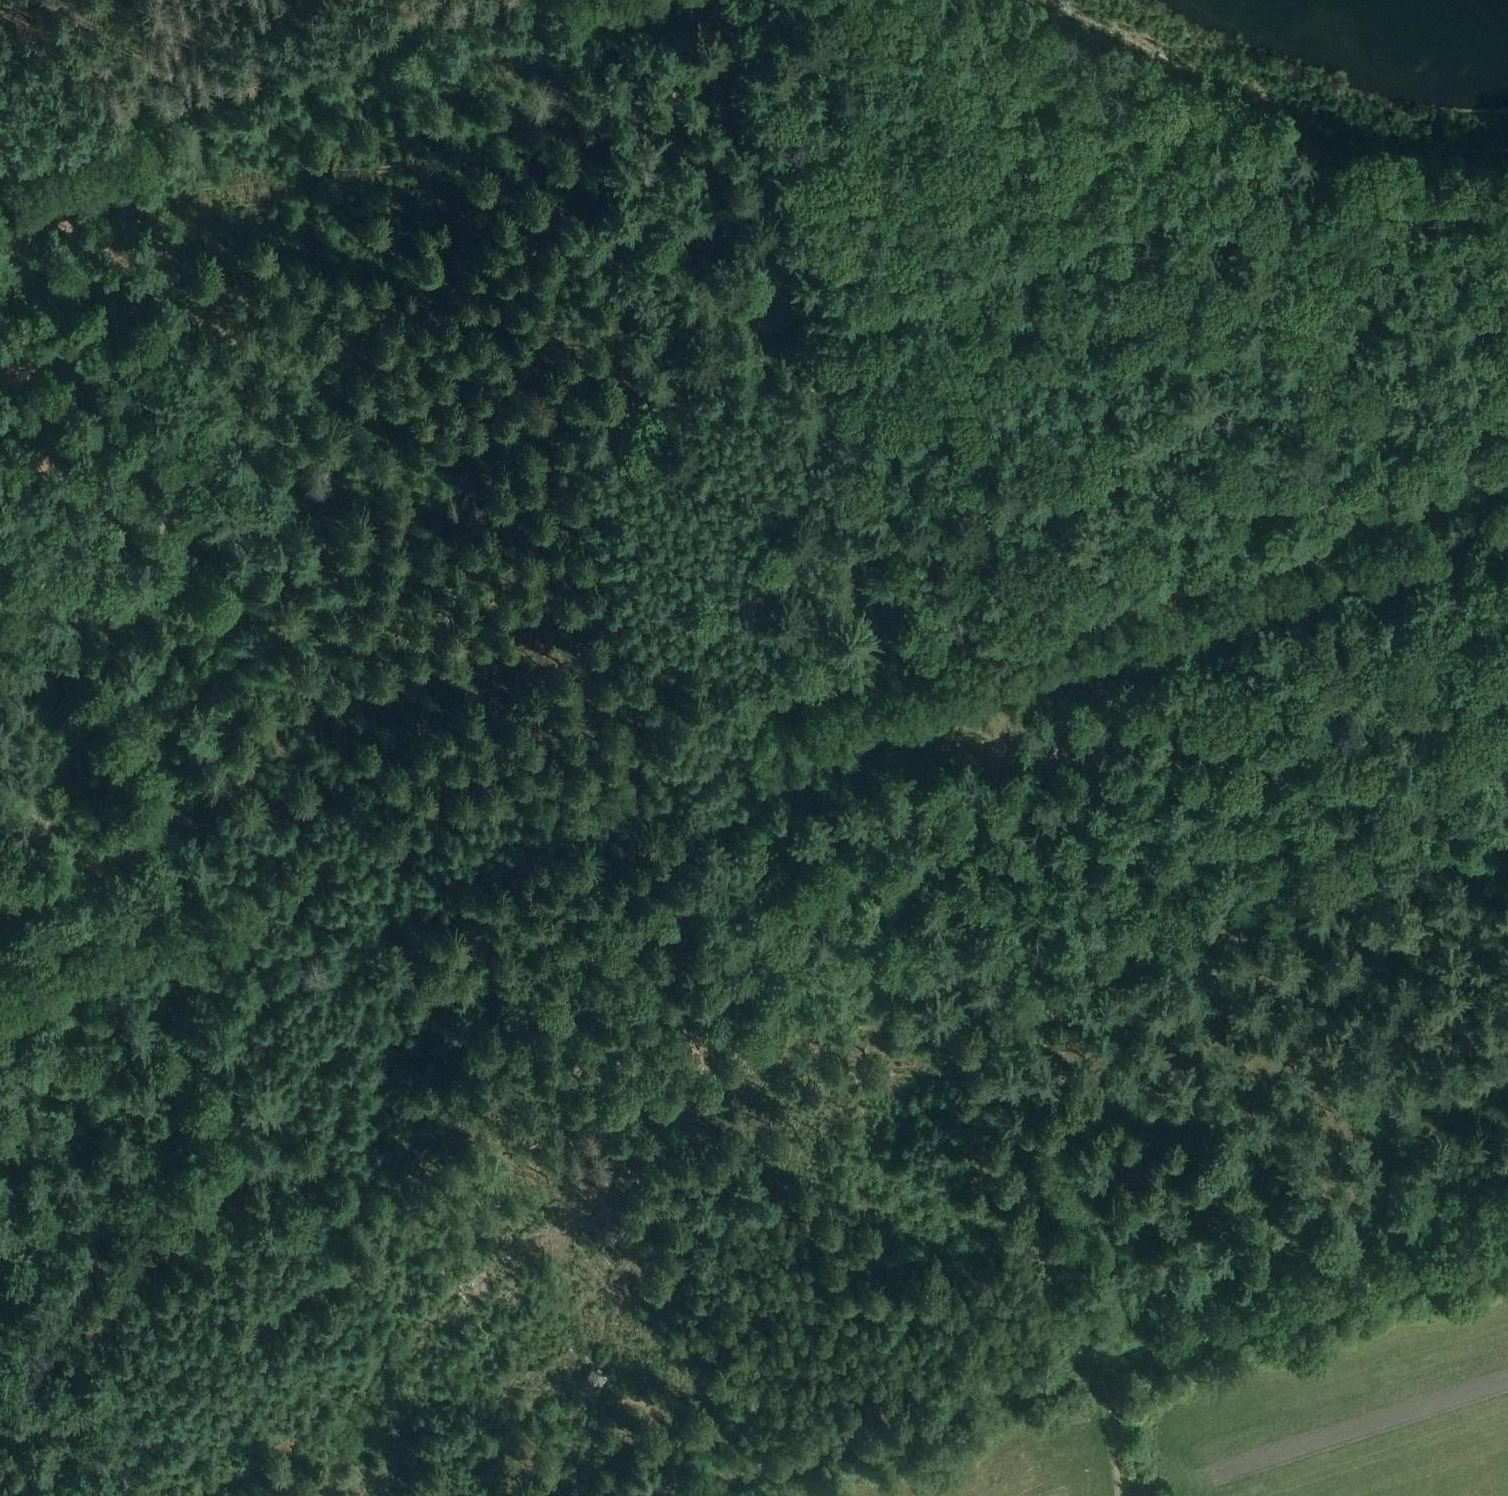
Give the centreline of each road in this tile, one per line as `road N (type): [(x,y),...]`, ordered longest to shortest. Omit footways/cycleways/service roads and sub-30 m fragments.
road 1 (track): [(665,1495),(1507,1246)]
road 2 (track): [(1107,1366),(1120,1495)]

